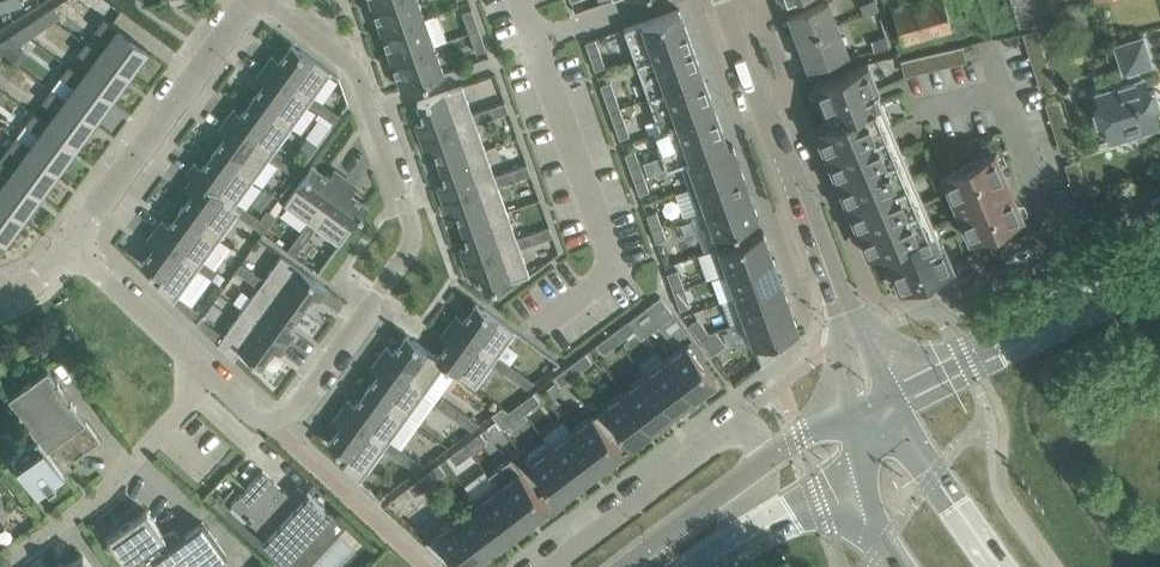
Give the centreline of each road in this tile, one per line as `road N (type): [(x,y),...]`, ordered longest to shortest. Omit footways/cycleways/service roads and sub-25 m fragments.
road 1 (residential): [(262,3),(360,69),(416,244),(286,429),(215,368)]
road 2 (residential): [(855,340),(728,0)]
road 3 (residential): [(79,252),(262,3)]
road 4 (secondary): [(1159,264),(891,398)]
road 5 (residential): [(779,456),(732,424),(553,566)]
road 6 (residential): [(15,566),(157,442),(215,368)]
road 7 (residential): [(1159,212),(939,304)]
road 8 (secondary): [(998,566),(891,398)]
road 9 (secondary): [(779,456),(629,566)]
road 10 (residential): [(215,368),(79,252)]
road 11 (secondary): [(711,566),(860,469)]

